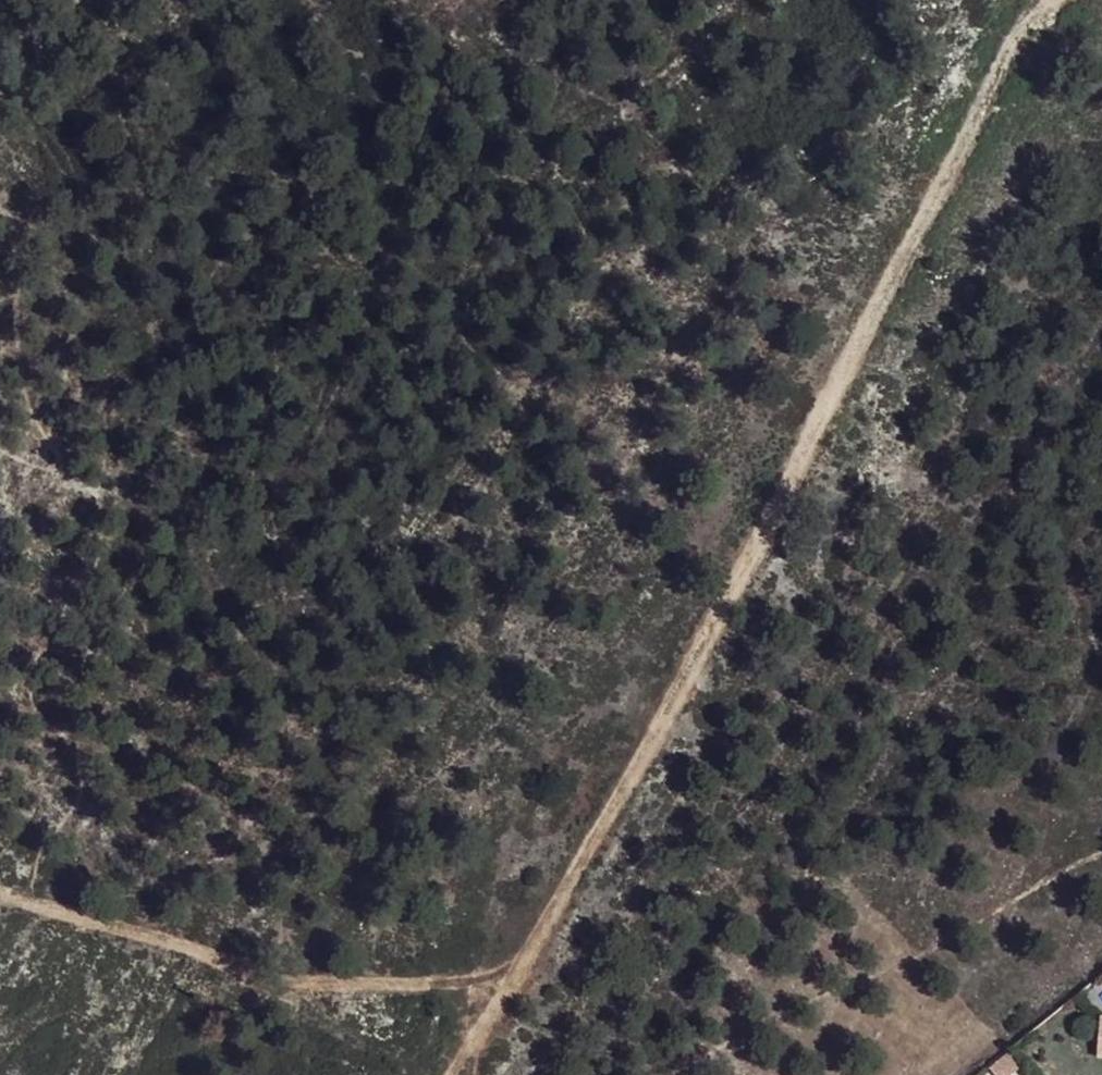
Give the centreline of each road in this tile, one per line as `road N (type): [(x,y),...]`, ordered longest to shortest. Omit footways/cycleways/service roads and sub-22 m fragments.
road 1 (track): [(1048,0),(1000,34),(776,498),(448,1074)]

